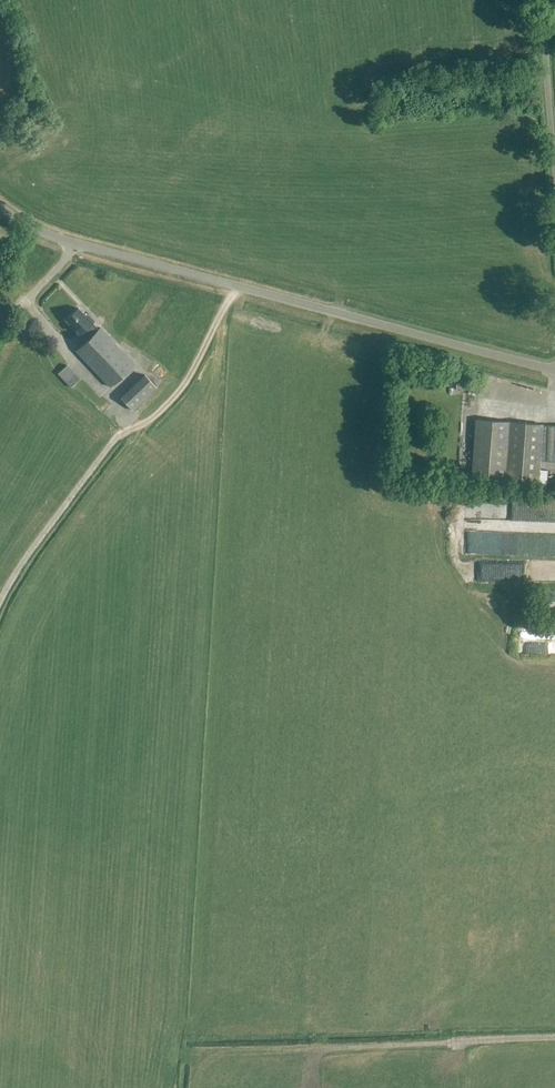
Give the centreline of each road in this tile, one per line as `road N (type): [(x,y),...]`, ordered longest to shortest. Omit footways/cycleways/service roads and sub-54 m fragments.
road 1 (unclassified): [(554,371),(57,237),(0,207)]
road 2 (track): [(238,286),(179,390),(116,437),(0,602)]
road 3 (unclassified): [(554,172),(542,0)]

